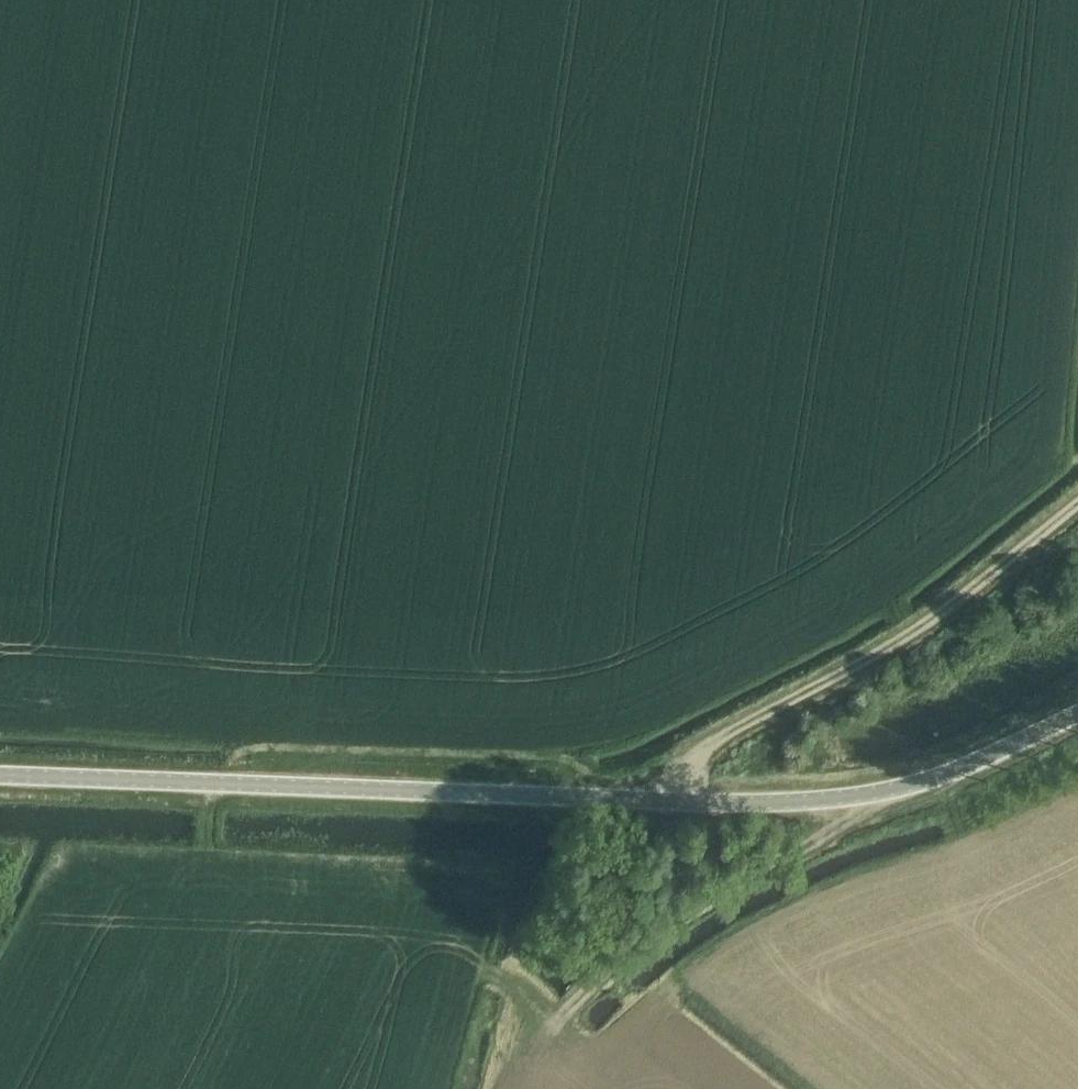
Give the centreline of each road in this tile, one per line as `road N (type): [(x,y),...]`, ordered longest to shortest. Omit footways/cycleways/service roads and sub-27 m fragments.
road 1 (unclassified): [(0,776),(668,801)]
road 2 (unclassified): [(1077,714),(944,774),(874,794),(668,801)]
road 3 (track): [(596,983),(728,891),(828,841),(874,794)]

